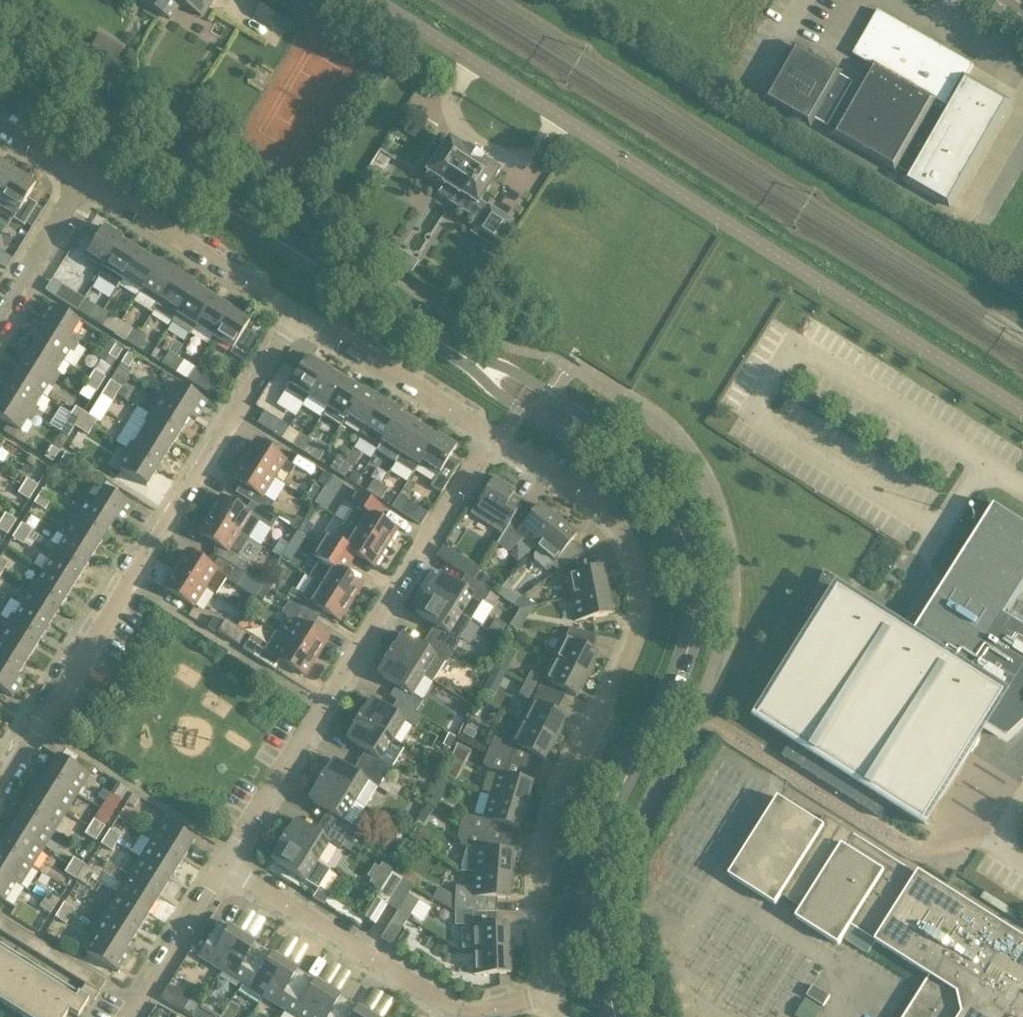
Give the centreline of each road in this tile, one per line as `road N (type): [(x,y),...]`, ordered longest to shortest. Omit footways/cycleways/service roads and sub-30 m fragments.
road 1 (tertiary): [(616,1016),(595,928),(595,871),(605,821),(671,687),(689,629),(692,580),(666,496),(640,465),(117,131)]
road 2 (unclassified): [(1022,411),(375,0)]
road 3 (residential): [(555,992),(542,918),(544,861),(568,775),(633,639),(642,582),(632,543),(612,512),(498,437)]
road 4 (residential): [(0,778),(293,314)]
road 5 (residential): [(224,862),(498,437)]
road 6 (residential): [(224,862),(446,1003),(492,1008),(555,992)]
road 7 (residential): [(293,314),(87,183)]
road 8 (residential): [(498,437),(293,314)]
road 9 (residential): [(122,1016),(224,862)]
road 10 (residential): [(0,314),(87,183)]
road 11 (tertiary): [(117,131),(0,49)]

